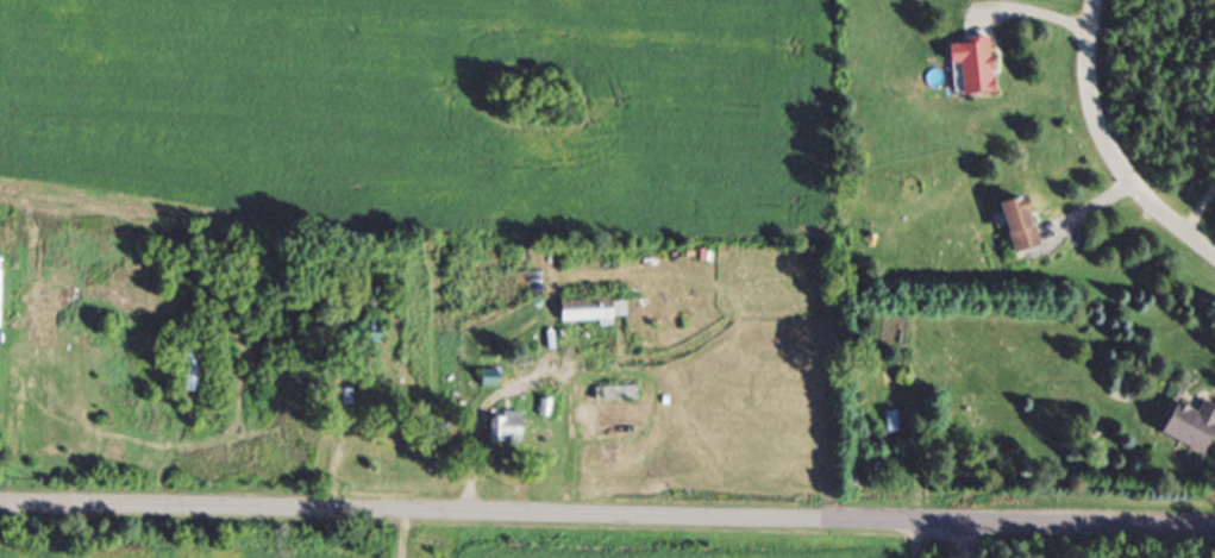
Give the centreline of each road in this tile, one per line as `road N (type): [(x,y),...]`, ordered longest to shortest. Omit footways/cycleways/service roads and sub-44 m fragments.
road 1 (residential): [(1214,530),(0,502)]
road 2 (residential): [(1214,254),(1135,184),(1106,142),(1089,88),(1101,0)]

